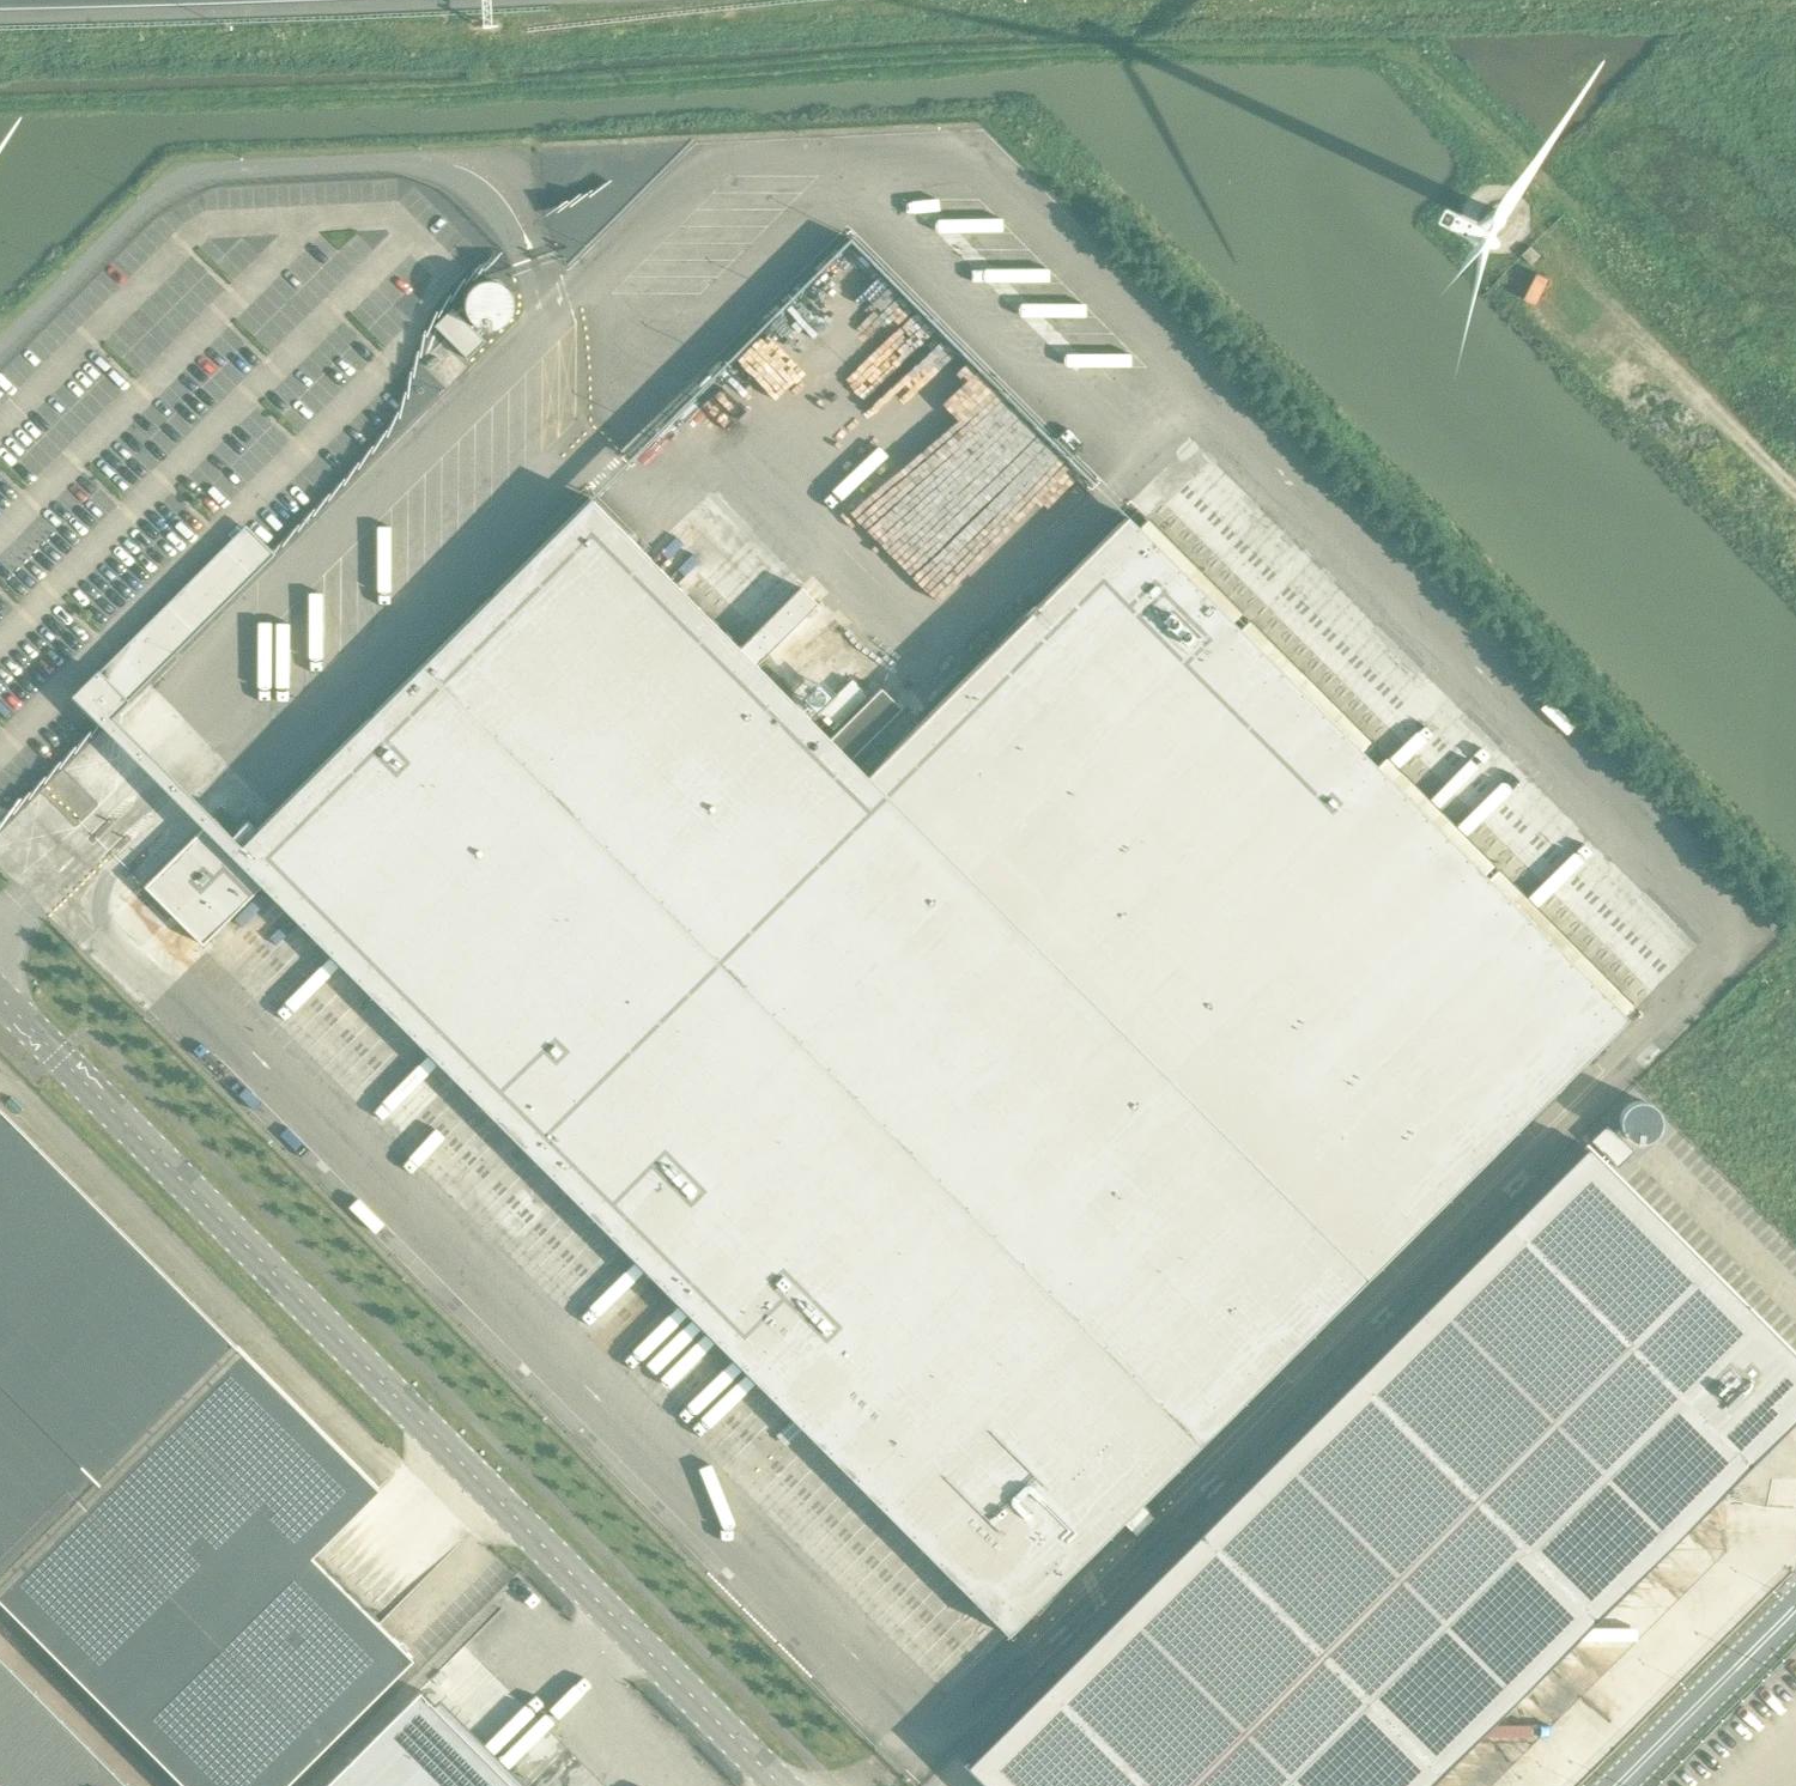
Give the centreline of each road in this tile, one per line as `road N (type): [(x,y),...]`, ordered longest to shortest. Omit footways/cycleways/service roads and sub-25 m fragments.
road 1 (tertiary): [(777,1785),(0,1000)]
road 2 (tertiary): [(1795,1608),(1617,1785)]

